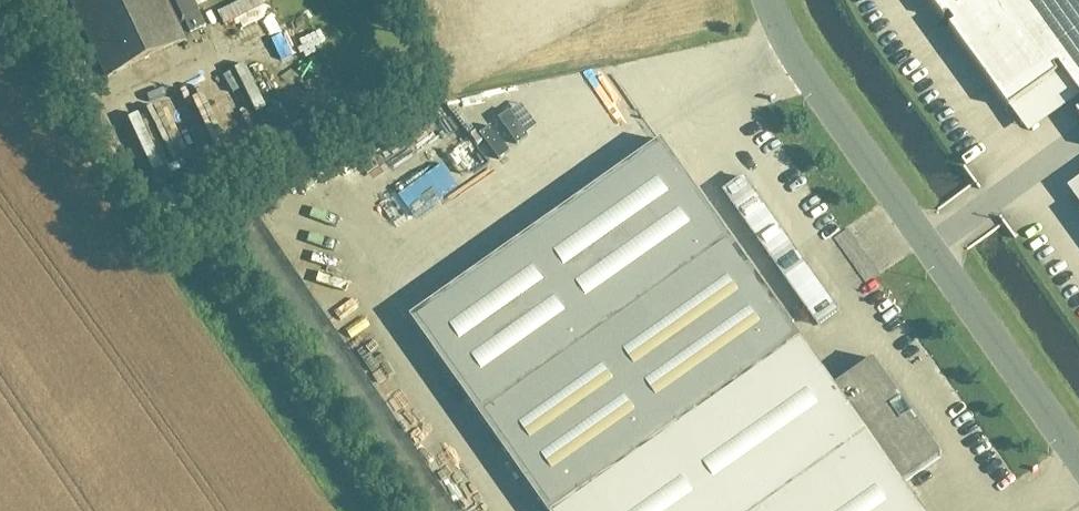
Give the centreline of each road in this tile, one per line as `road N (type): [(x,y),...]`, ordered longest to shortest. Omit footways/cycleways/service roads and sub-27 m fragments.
road 1 (unclassified): [(767,0),(787,51),(1078,463)]

